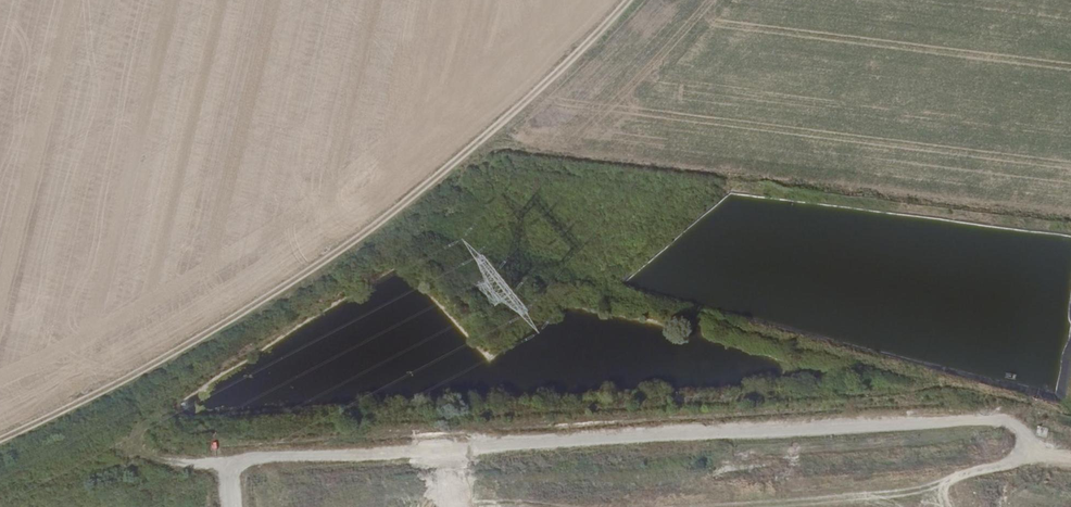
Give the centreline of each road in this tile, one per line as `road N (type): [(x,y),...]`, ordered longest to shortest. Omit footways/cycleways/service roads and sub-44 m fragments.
road 1 (track): [(232,506),(229,477),(258,459),(999,420),(1027,440),(1023,457),(959,476)]
road 2 (track): [(0,449),(169,364),(389,220),(533,100),(634,0)]

